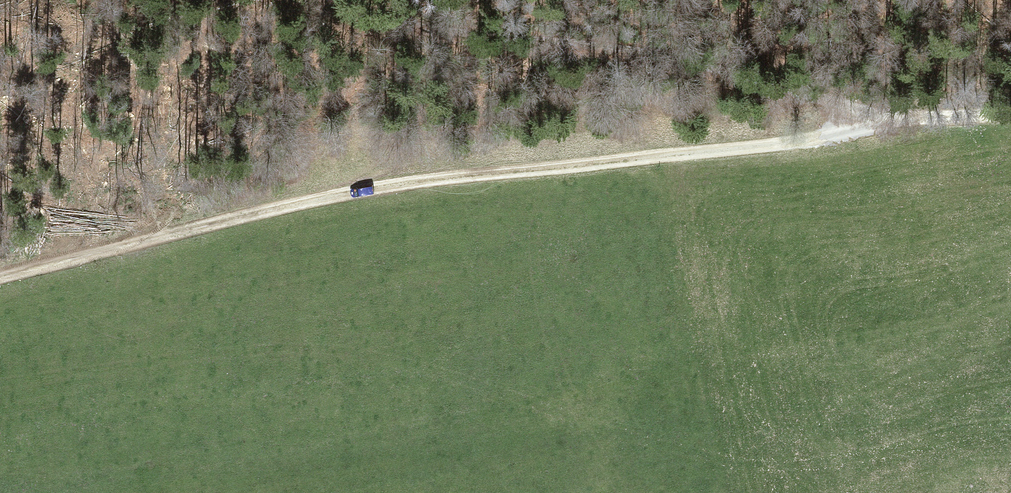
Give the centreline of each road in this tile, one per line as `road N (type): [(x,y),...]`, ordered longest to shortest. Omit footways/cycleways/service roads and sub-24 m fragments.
road 1 (track): [(0,274),(229,216),(416,184),(917,120)]
road 2 (track): [(335,0),(394,24),(696,64),(917,120)]

